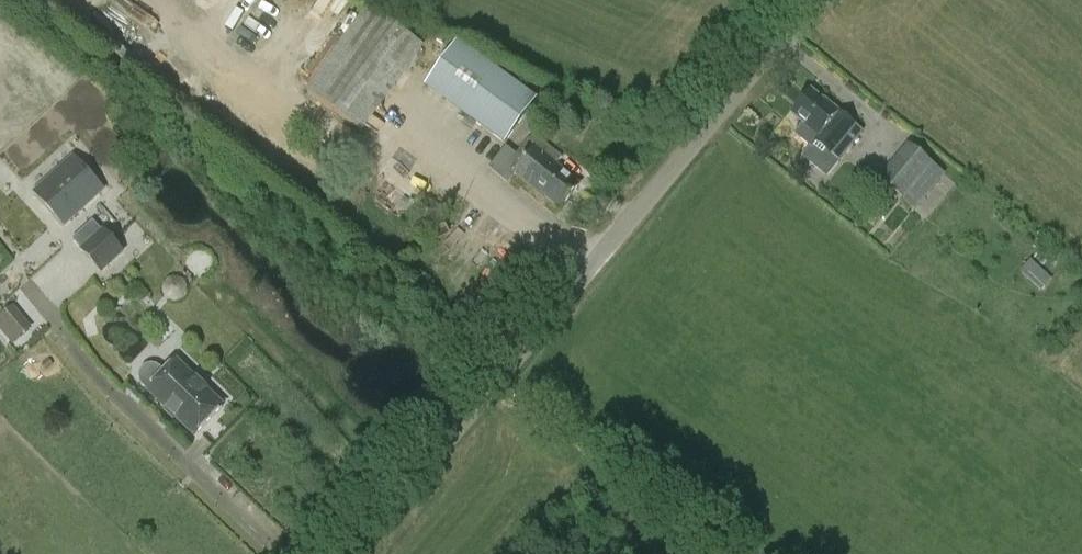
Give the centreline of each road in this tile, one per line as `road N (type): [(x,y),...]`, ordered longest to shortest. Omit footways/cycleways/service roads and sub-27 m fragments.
road 1 (unclassified): [(354,553),(814,0)]

